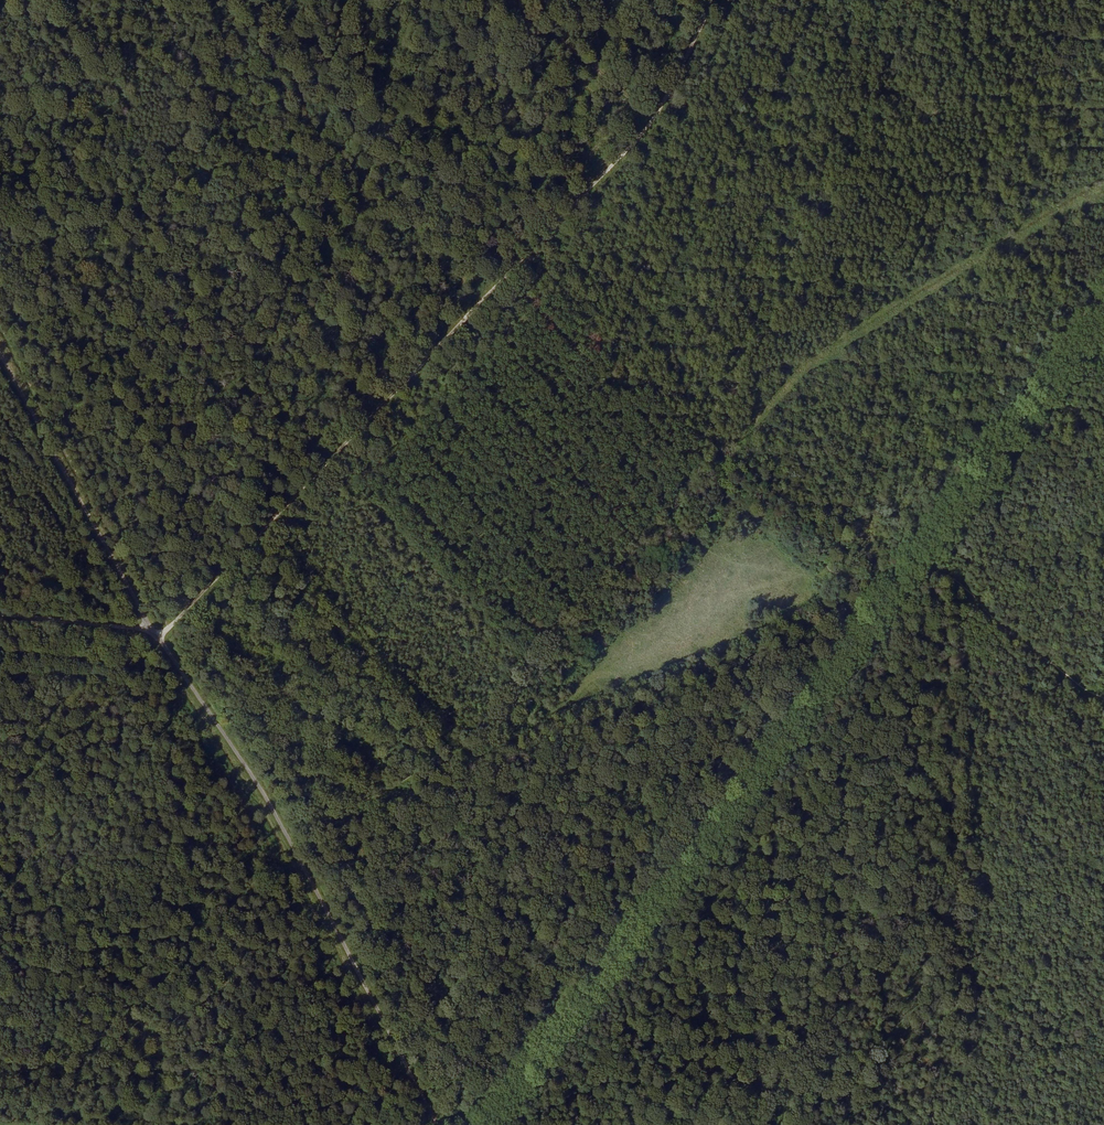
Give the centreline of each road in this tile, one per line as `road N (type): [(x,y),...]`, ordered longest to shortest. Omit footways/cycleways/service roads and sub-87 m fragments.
road 1 (track): [(714,0),(661,108),(559,237),(205,598),(161,631)]
road 2 (track): [(494,1120),(898,581)]
road 3 (track): [(161,631),(317,882),(436,1118)]
road 4 (track): [(0,616),(161,631),(118,570),(0,349)]
road 5 (track): [(898,581),(1103,314)]
road 6 (track): [(1103,698),(1011,633),(953,579),(929,572),(898,581)]

